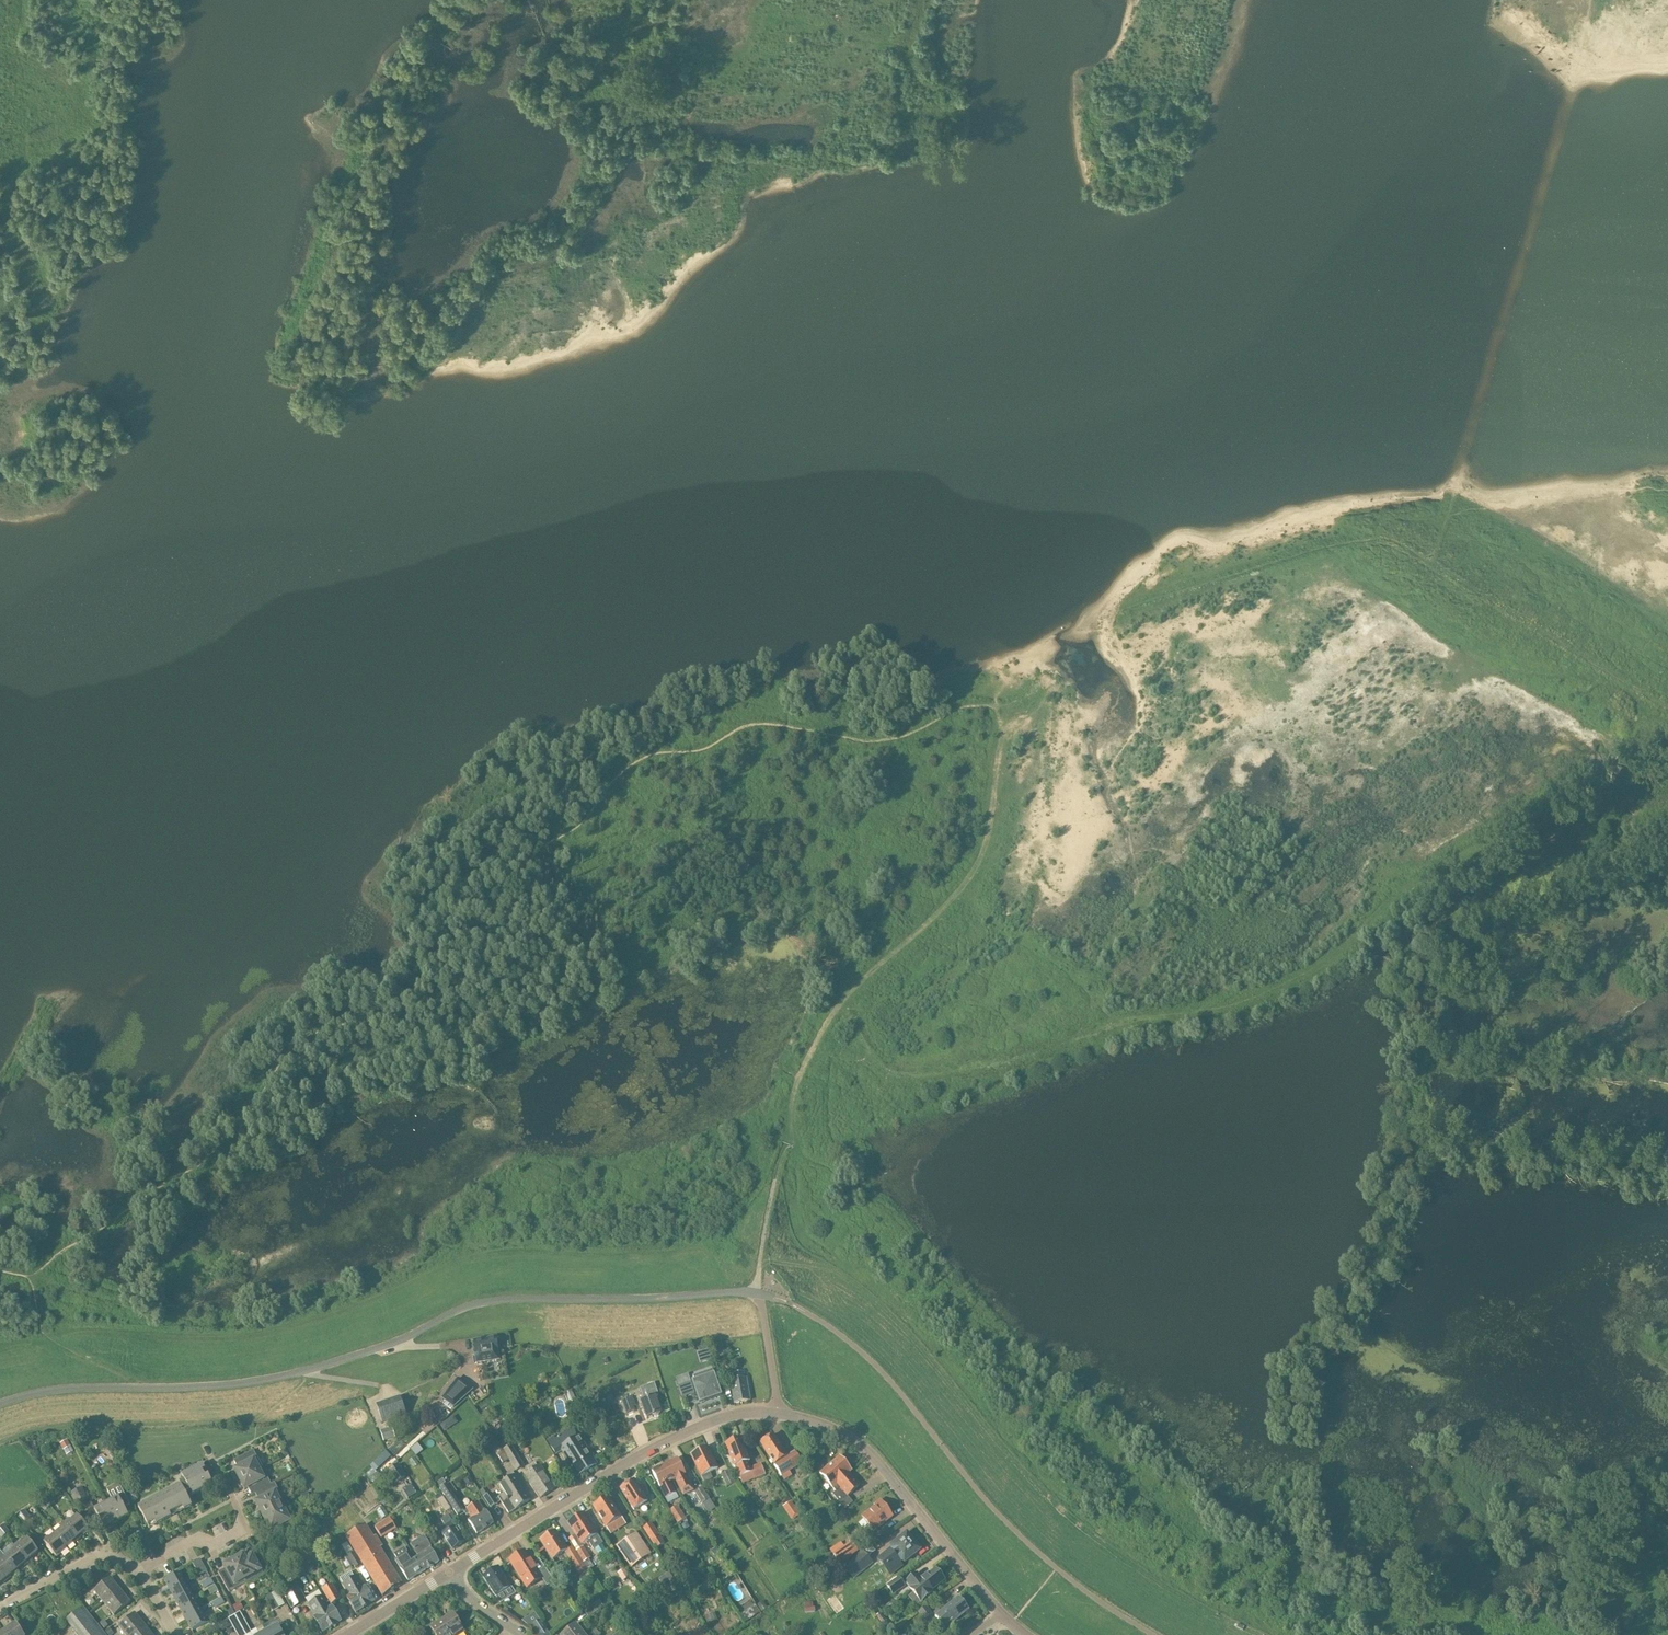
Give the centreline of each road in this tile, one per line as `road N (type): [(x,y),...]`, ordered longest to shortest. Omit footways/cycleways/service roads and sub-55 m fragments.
road 1 (unclassified): [(0,1402),(48,1389),(249,1383),(296,1373),(487,1302),(758,1292),(778,1412)]
road 2 (tertiary): [(453,1571),(669,1440),(724,1417),(778,1412)]
road 3 (tertiary): [(1003,1614),(861,1446),(778,1412)]
road 4 (residential): [(139,1568),(190,1542),(219,1544),(240,1532),(241,1511),(208,1448)]
road 5 (residential): [(0,1608),(89,1560),(139,1568)]
road 6 (tertiary): [(348,1634),(453,1571)]

